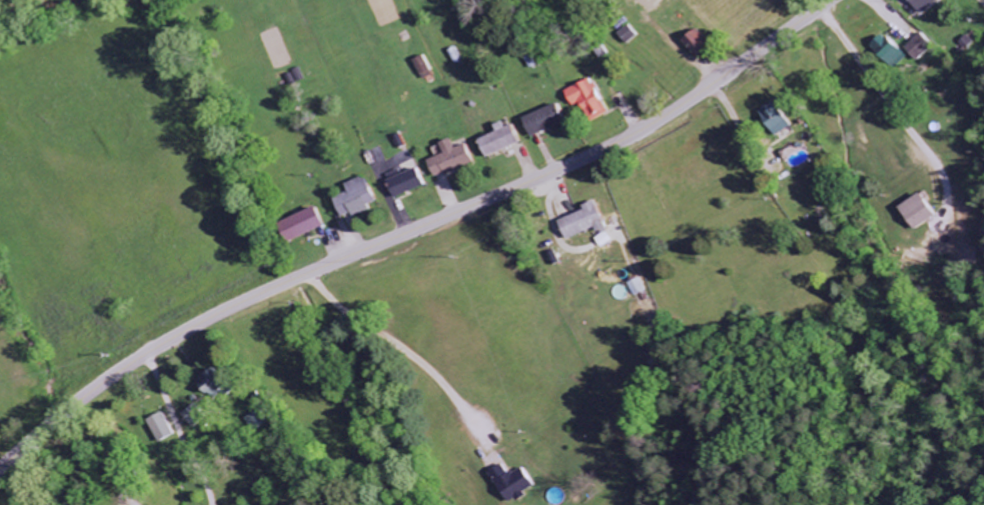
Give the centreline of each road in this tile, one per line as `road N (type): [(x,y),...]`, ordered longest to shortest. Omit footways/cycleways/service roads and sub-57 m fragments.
road 1 (tertiary): [(0,465),(102,383),(183,331),(643,128),(830,0)]

